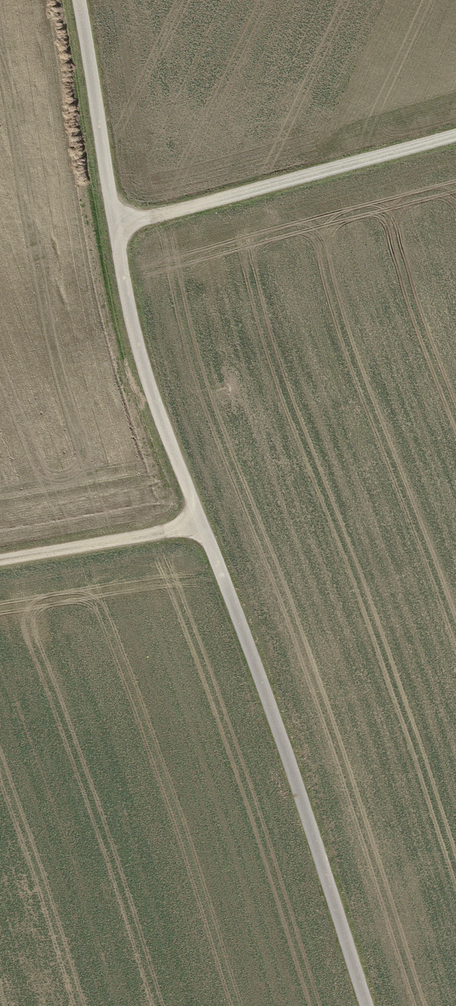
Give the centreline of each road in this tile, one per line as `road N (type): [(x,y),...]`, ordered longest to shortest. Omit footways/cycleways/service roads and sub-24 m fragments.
road 1 (track): [(80,0),(144,364),(282,744),(366,1005)]
road 2 (track): [(116,223),(455,133)]
road 3 (track): [(202,526),(0,561)]

